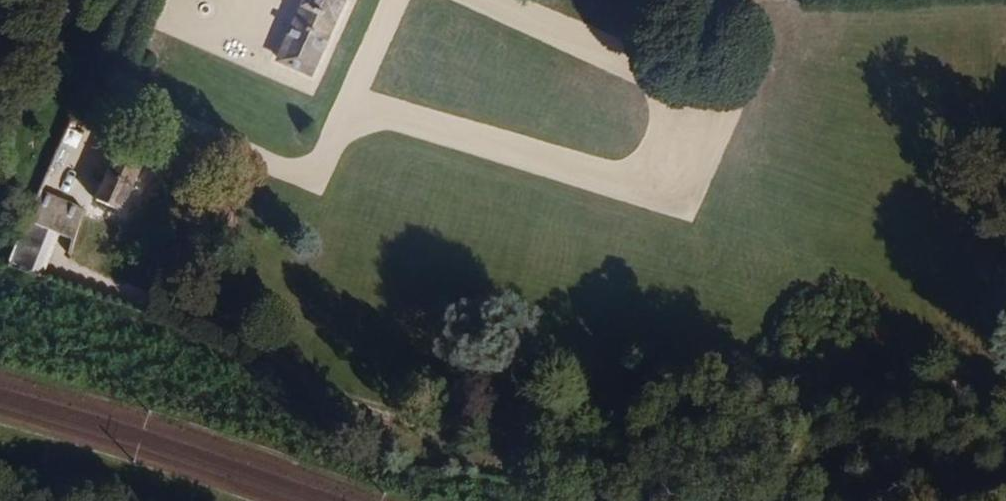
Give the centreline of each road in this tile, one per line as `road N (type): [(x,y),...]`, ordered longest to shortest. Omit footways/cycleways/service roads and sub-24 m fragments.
road 1 (track): [(104,94),(316,174),(398,0)]
road 2 (track): [(488,0),(708,90),(662,197)]
road 3 (track): [(662,197),(350,102)]

